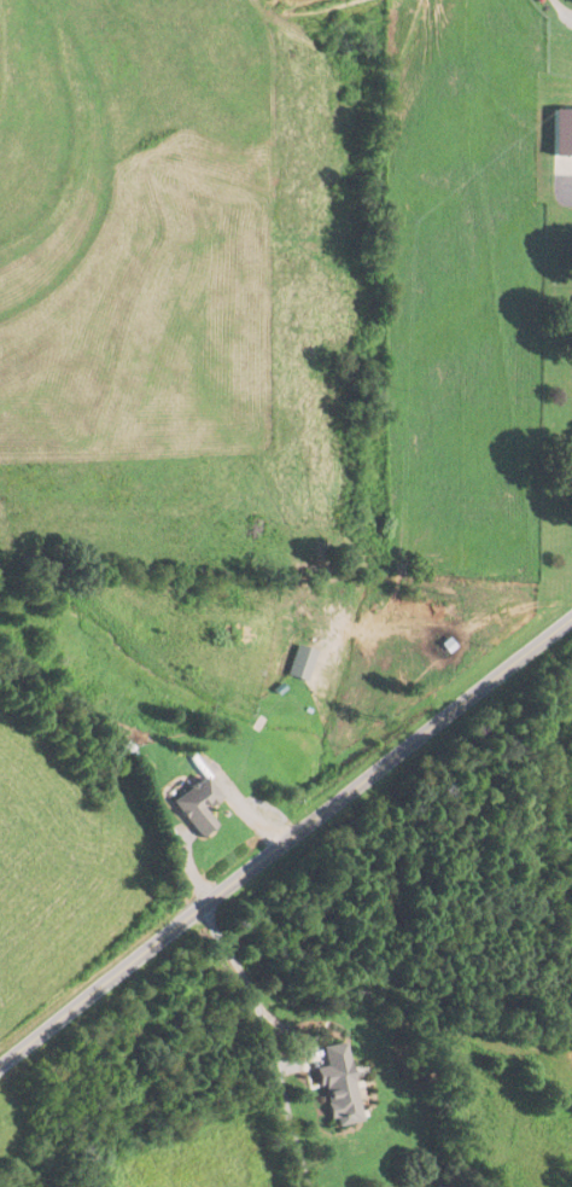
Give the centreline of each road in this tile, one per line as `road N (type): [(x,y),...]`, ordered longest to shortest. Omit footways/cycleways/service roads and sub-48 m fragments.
road 1 (residential): [(0,1065),(571,617)]
road 2 (residential): [(200,907),(265,1028),(307,1186)]

